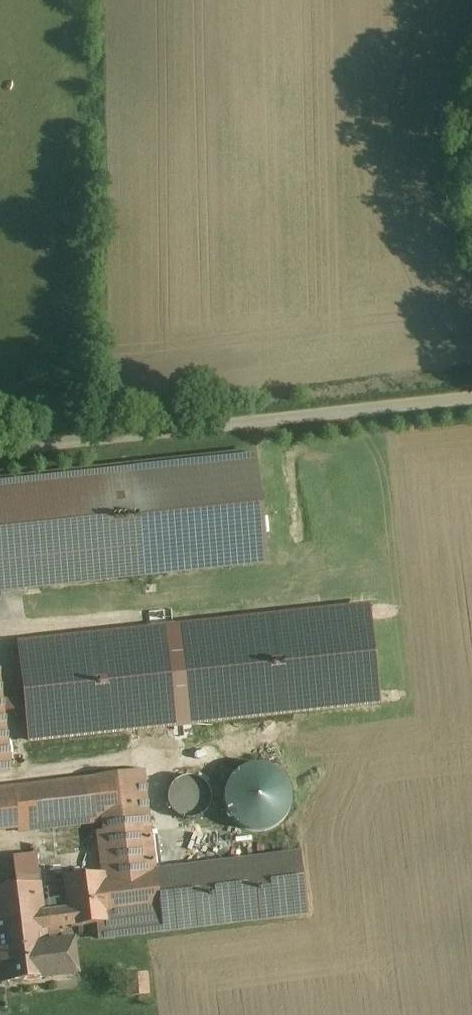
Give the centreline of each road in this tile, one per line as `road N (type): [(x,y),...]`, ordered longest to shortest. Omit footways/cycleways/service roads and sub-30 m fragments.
road 1 (unclassified): [(471,399),(0,447)]

